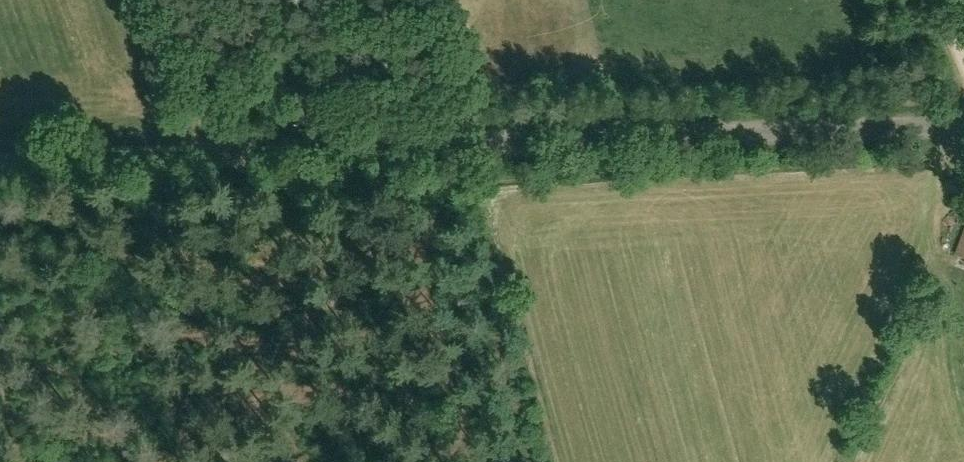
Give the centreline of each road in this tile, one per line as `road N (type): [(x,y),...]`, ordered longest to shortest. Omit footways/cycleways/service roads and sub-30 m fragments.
road 1 (unclassified): [(0,164),(963,127)]
road 2 (track): [(360,150),(448,461)]

